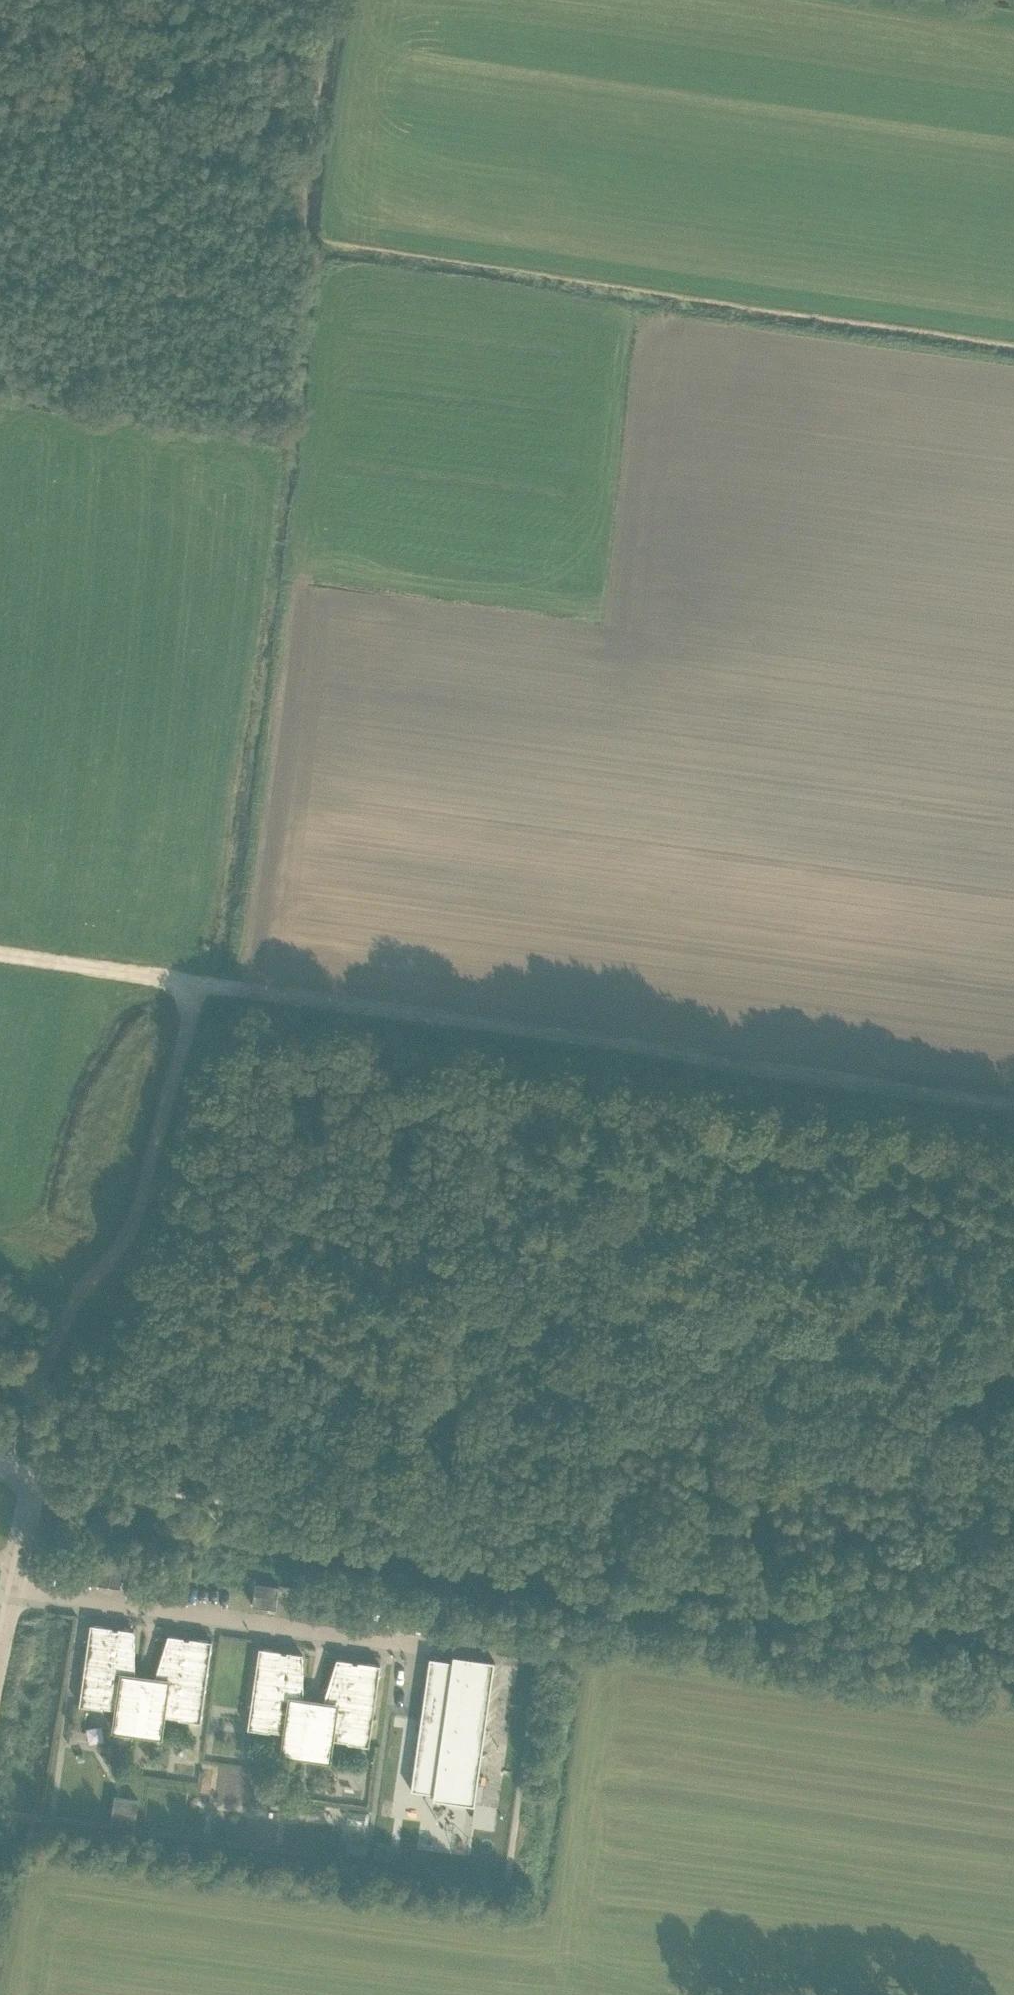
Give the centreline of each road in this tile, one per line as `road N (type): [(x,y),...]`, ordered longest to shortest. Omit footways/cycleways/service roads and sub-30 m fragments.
road 1 (residential): [(15,1588),(436,1642)]
road 2 (residential): [(15,1588),(43,1461),(41,1427),(32,1399),(0,1371)]

